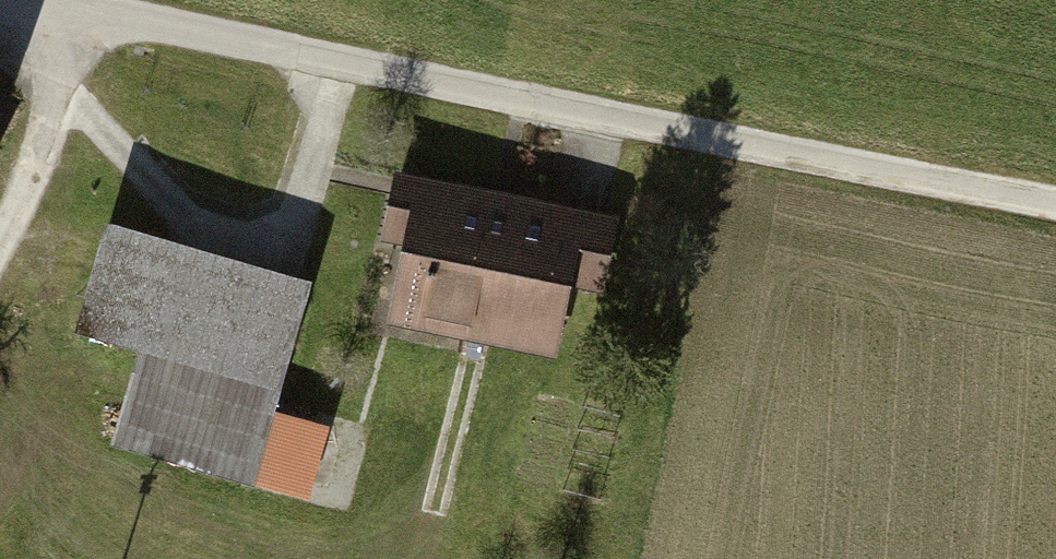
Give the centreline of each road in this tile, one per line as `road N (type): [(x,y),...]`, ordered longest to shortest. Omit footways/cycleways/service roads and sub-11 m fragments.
road 1 (residential): [(688,131),(36,0)]
road 2 (track): [(1055,202),(688,131)]
road 3 (track): [(93,12),(0,222)]

